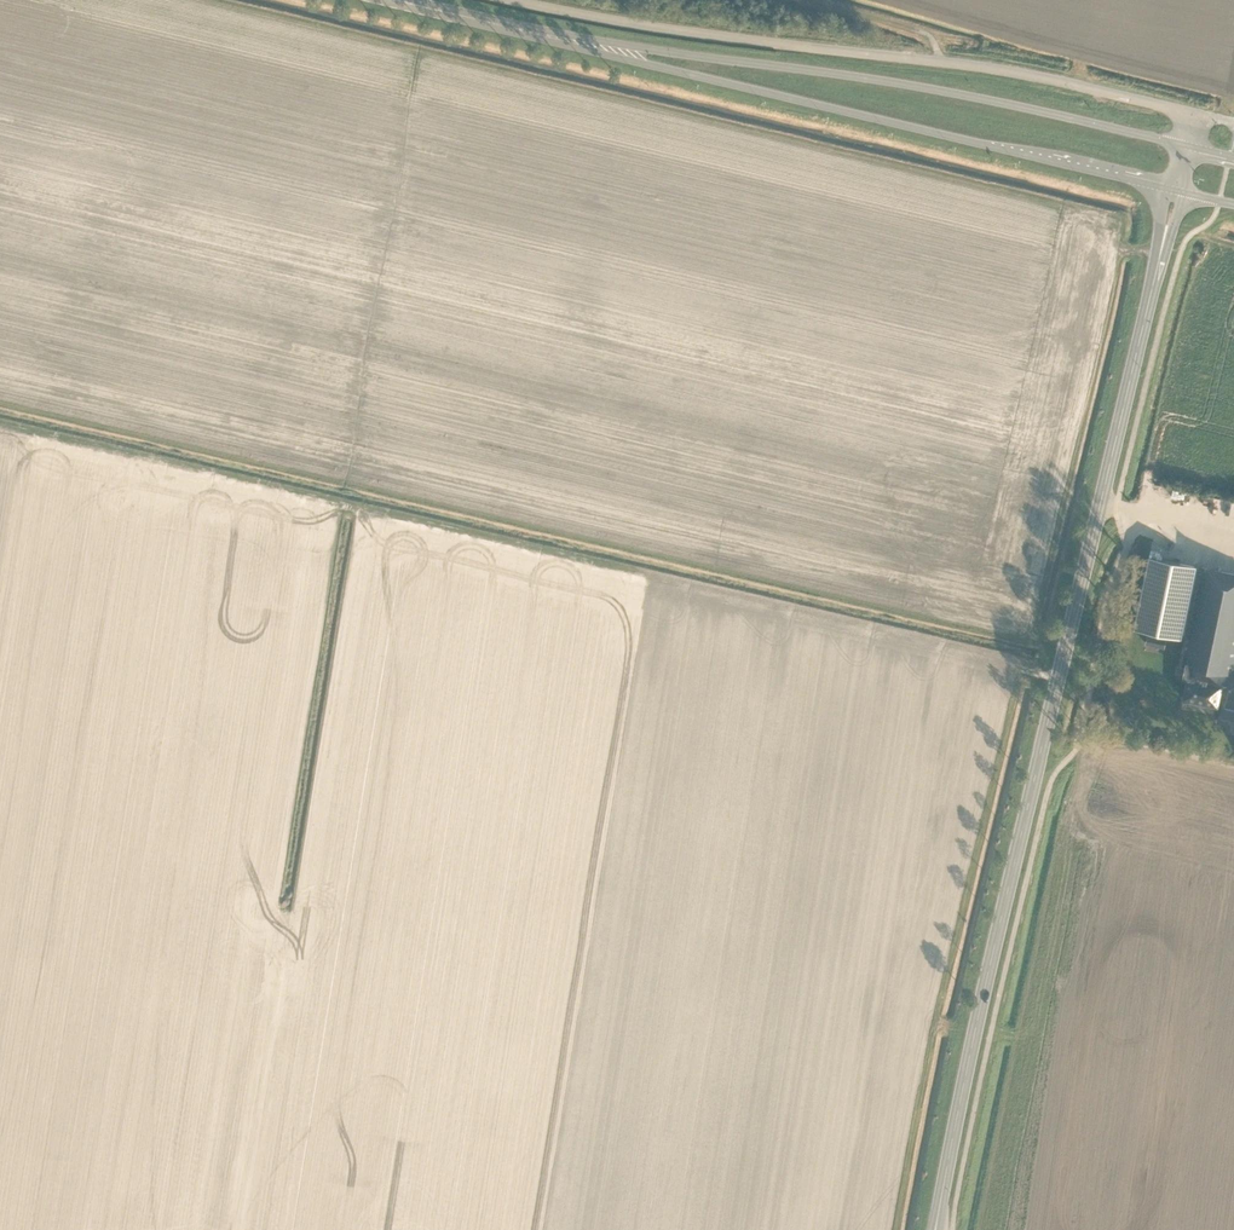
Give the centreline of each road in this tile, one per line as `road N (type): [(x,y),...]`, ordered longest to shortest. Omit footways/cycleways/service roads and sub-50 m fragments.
road 1 (primary): [(940,1200),(1174,193)]
road 2 (unclassified): [(1190,110),(971,63),(615,21),(516,0)]
road 3 (primary): [(1184,148),(856,78),(573,44)]
road 4 (primary): [(573,44),(1174,193)]
road 5 (primary): [(573,44),(394,0)]
road 6 (track): [(940,60),(921,29),(820,0)]

